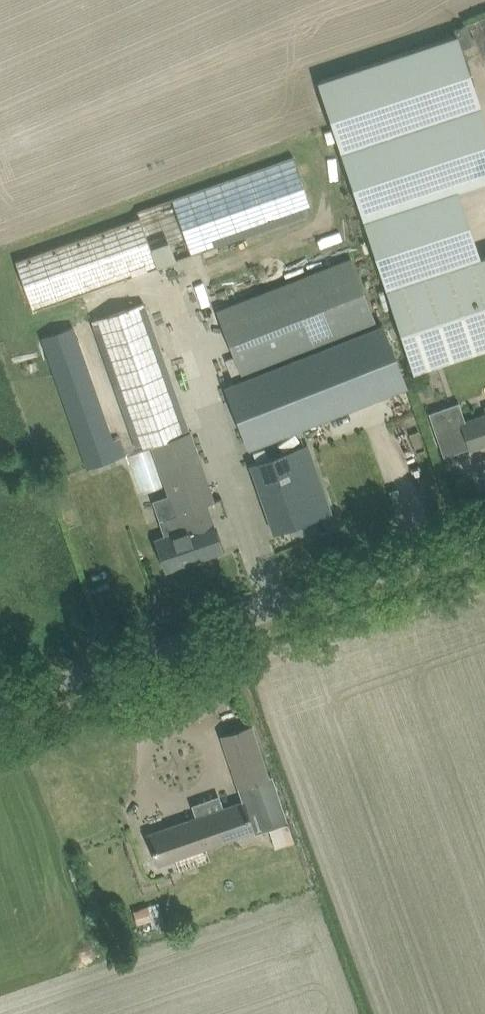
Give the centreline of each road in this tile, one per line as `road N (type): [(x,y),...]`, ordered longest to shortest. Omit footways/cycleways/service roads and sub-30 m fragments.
road 1 (unclassified): [(0,698),(484,532)]

